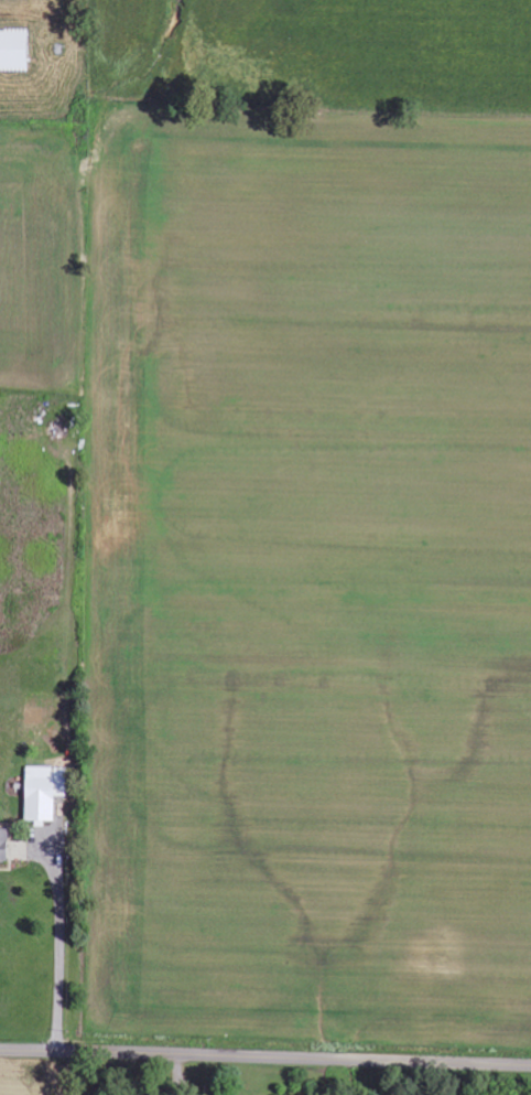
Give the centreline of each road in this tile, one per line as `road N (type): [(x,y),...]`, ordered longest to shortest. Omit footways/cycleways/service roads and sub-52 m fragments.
road 1 (tertiary): [(530,1064),(0,1052)]

